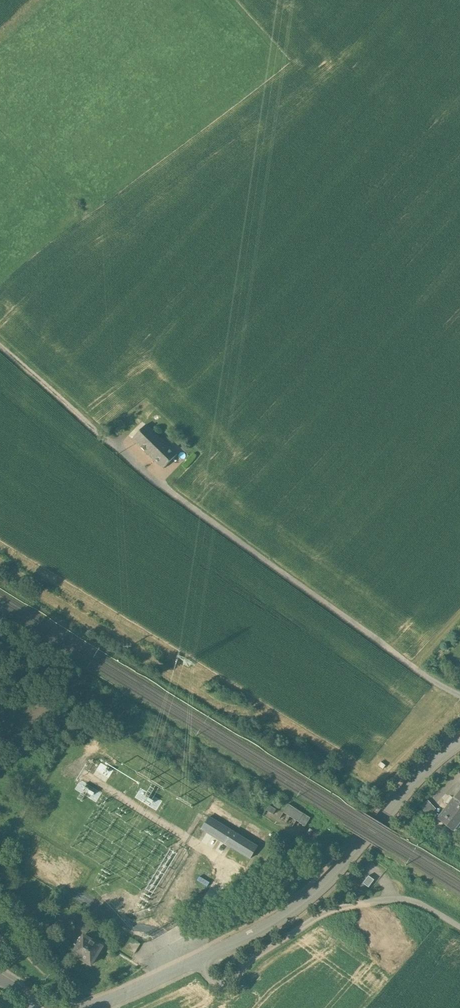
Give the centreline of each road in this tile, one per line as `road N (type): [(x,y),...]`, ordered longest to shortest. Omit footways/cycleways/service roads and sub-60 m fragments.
road 1 (unclassified): [(0,350),(60,410),(459,694)]
road 2 (residential): [(198,960),(274,923),(311,894),(428,766),(459,742)]
road 3 (unclassified): [(459,926),(419,902),(392,898),(327,912),(249,960),(236,979),(221,981),(198,960)]
road 4 (residential): [(86,1007),(198,960)]

